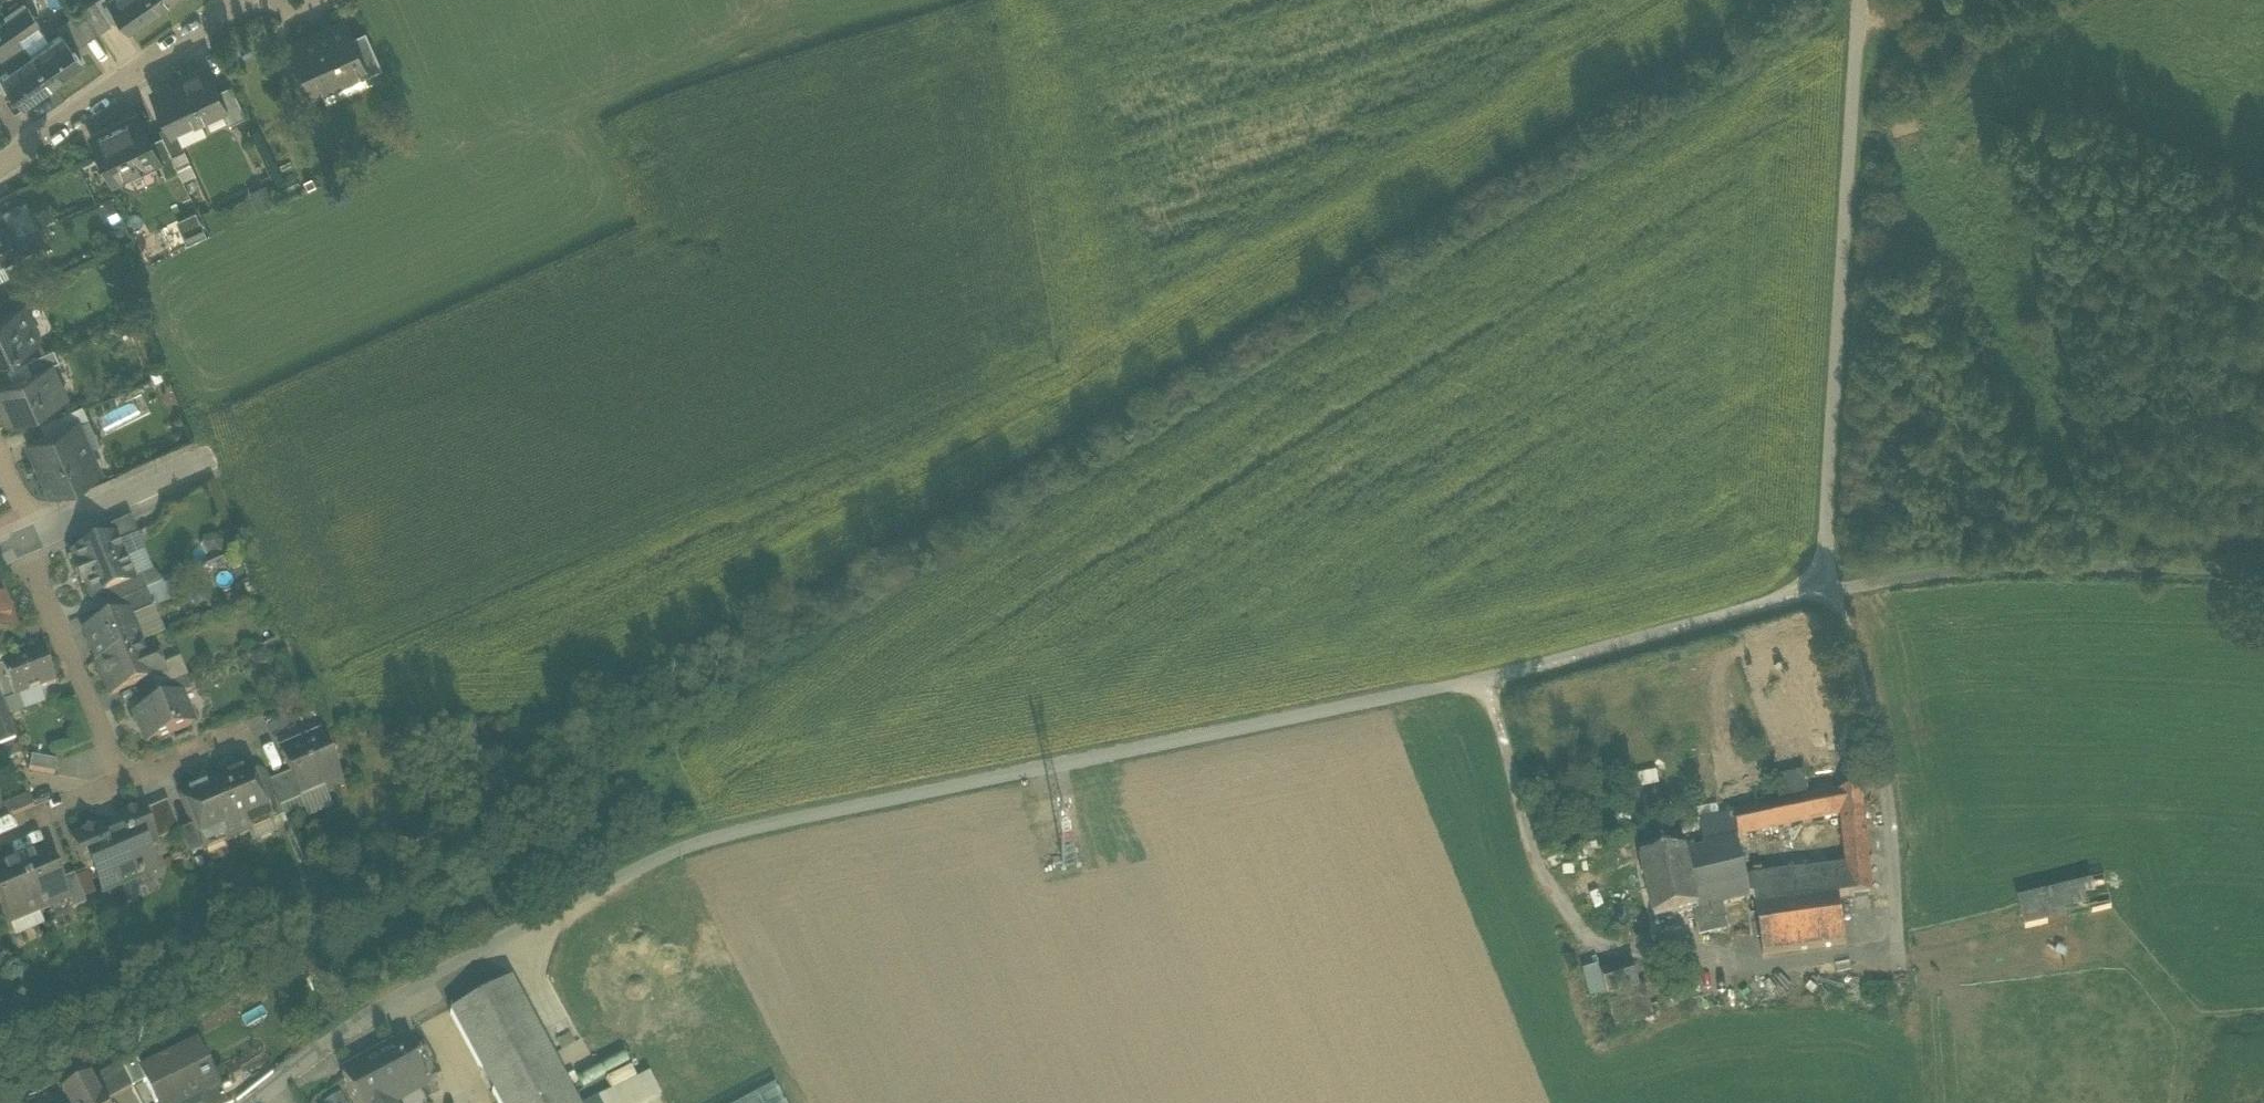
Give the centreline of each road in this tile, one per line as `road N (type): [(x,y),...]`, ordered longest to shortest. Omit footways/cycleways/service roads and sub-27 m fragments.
road 1 (unclassified): [(250,1102),(394,990),(685,839),(1489,680),(1829,584),(1863,0)]
road 2 (track): [(2263,570),(2061,563),(1829,584)]
road 3 (residential): [(237,0),(0,166)]
road 4 (residential): [(116,778),(27,538)]
road 5 (residential): [(27,538),(208,455)]
road 6 (residential): [(116,778),(232,735)]

